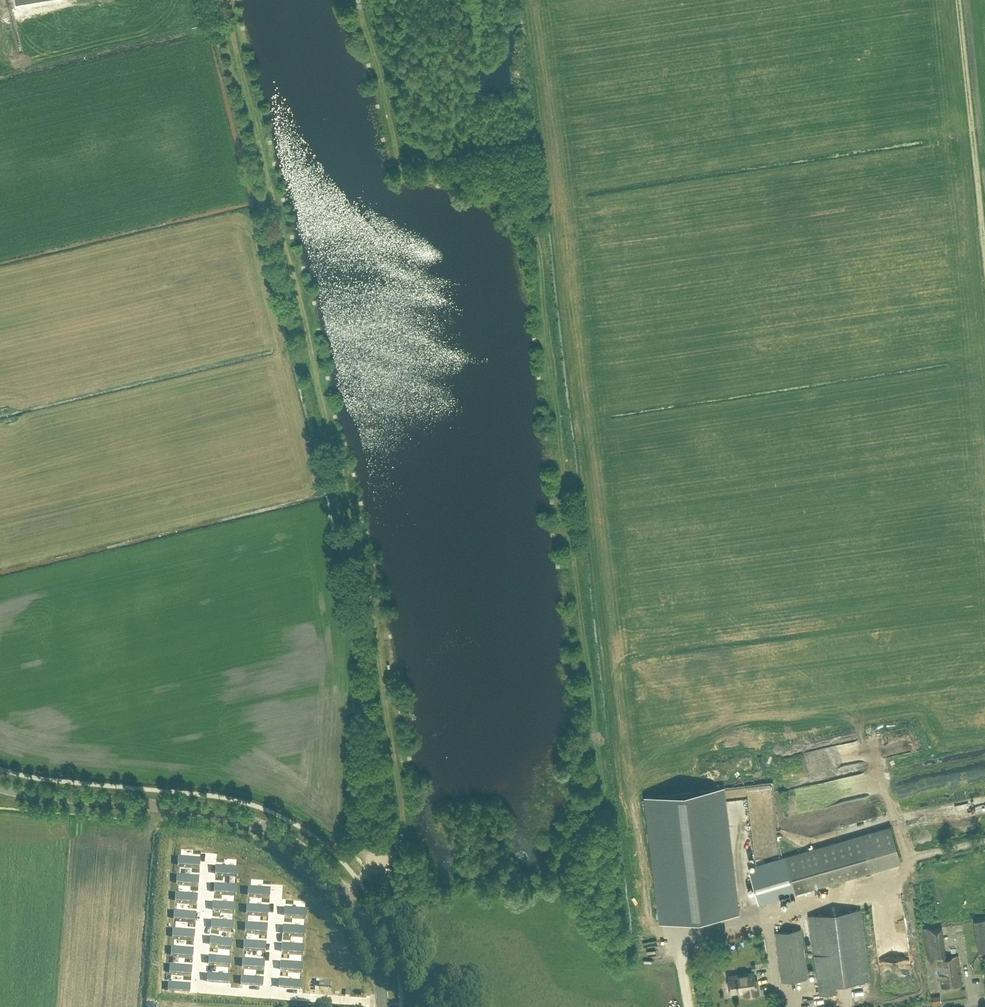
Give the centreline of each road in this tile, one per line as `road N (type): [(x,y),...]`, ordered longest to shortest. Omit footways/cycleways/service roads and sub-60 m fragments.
road 1 (tertiary): [(382,1006),(375,954),(353,903),(322,866),(276,833),(204,810),(0,786)]
road 2 (track): [(984,260),(958,0)]

